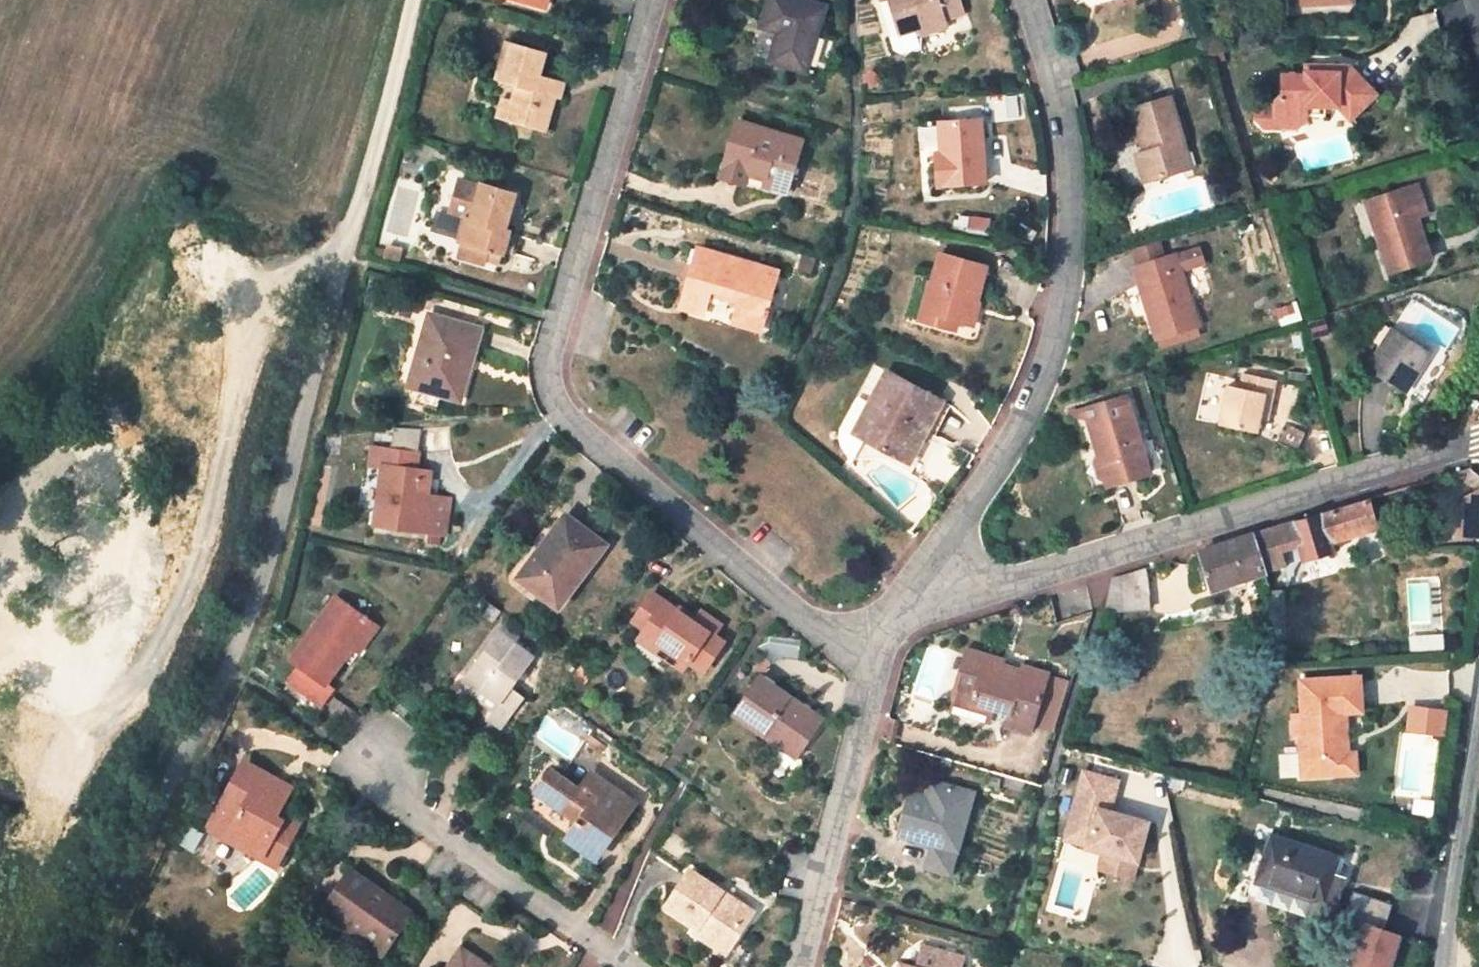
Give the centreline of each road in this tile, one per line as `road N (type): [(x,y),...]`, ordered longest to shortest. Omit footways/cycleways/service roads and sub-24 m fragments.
road 1 (unclassified): [(93,966),(261,593),(412,0)]
road 2 (residential): [(654,0),(552,346),(555,412),(829,638),(878,649)]
road 3 (residential): [(1026,0),(1059,118),(1070,260),(1034,408),(893,616)]
road 4 (residential): [(893,616),(1478,447)]
road 5 (residential): [(878,649),(798,966)]
road 6 (residential): [(374,763),(427,832),(626,966)]
road 7 (residential): [(1445,966),(1478,720)]

